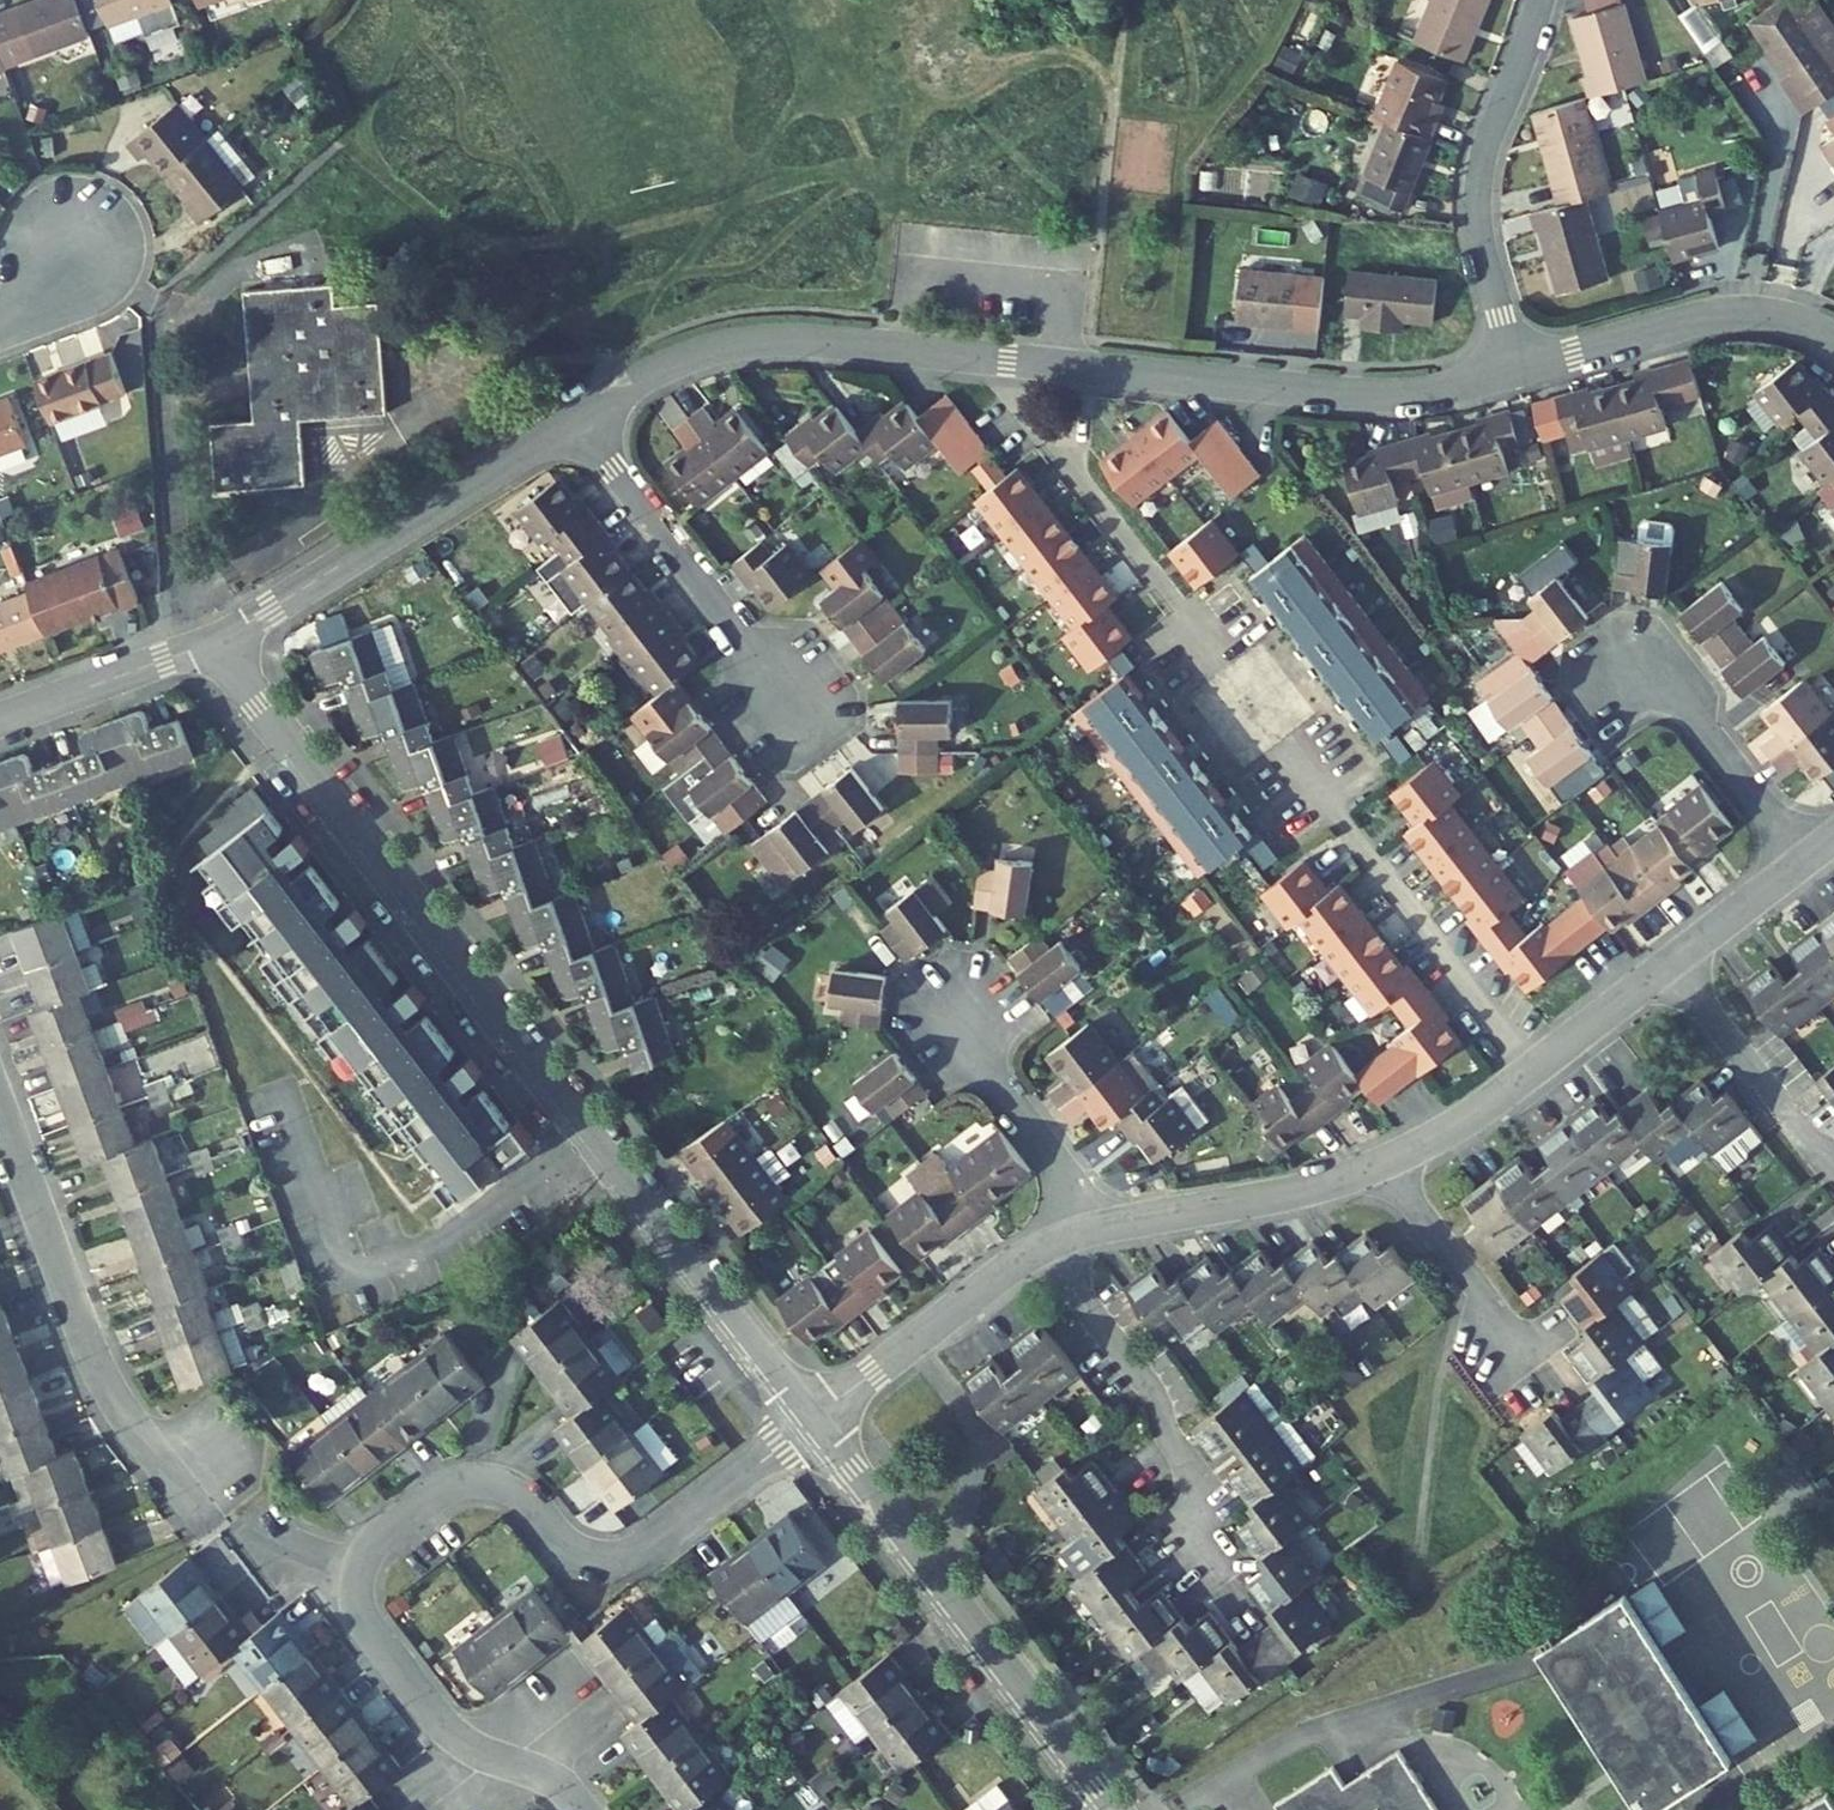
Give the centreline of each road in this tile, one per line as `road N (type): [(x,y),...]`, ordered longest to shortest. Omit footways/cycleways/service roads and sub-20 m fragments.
road 1 (residential): [(218,642),(812,1420)]
road 2 (residential): [(812,1420),(622,1559),(579,1556),(517,1492),(478,1480),(439,1490),(366,1549),(355,1579),(361,1615),(443,1723),(471,1749),(543,1775),(577,1809)]
road 3 (residential): [(1005,361),(1387,403),(1520,374)]
road 4 (residential): [(812,1420),(1115,1809)]
road 5 (residential): [(0,1111),(96,1368),(207,1522)]
road 6 (residential): [(574,418),(641,376),(728,345),(813,341),(1005,361)]
road 7 (residential): [(218,642),(574,418)]
road 8 (residential): [(1279,743),(1534,1072)]
road 9 (residential): [(1520,374),(1483,255),(1478,180),(1543,0)]
road 10 (residential): [(1005,361),(1027,417),(1224,671)]
road 11 (residential): [(574,418),(785,701)]
road 12 (residential): [(1048,1247),(1163,1415),(1200,1555)]
road 13 (residential): [(1520,374),(1721,316),(1782,318),(1833,341)]
road 14 (residential): [(1099,1229),(1289,1196),(1392,1162)]
road 15 (residential): [(812,1420),(1048,1247)]
road 16 (residential): [(1805,862),(1636,644)]
road 17 (residential): [(942,1005),(1099,1229)]
road 18 (residential): [(1673,963),(1799,1132),(1833,1166)]
road 19 (residential): [(0,724),(218,642)]
road 20 (residential): [(1392,1162),(1526,1351)]
road 21 (residential): [(1534,1072),(1673,963)]
road 22 (residential): [(1392,1162),(1534,1072)]
road 23 (residential): [(1673,963),(1805,862)]

